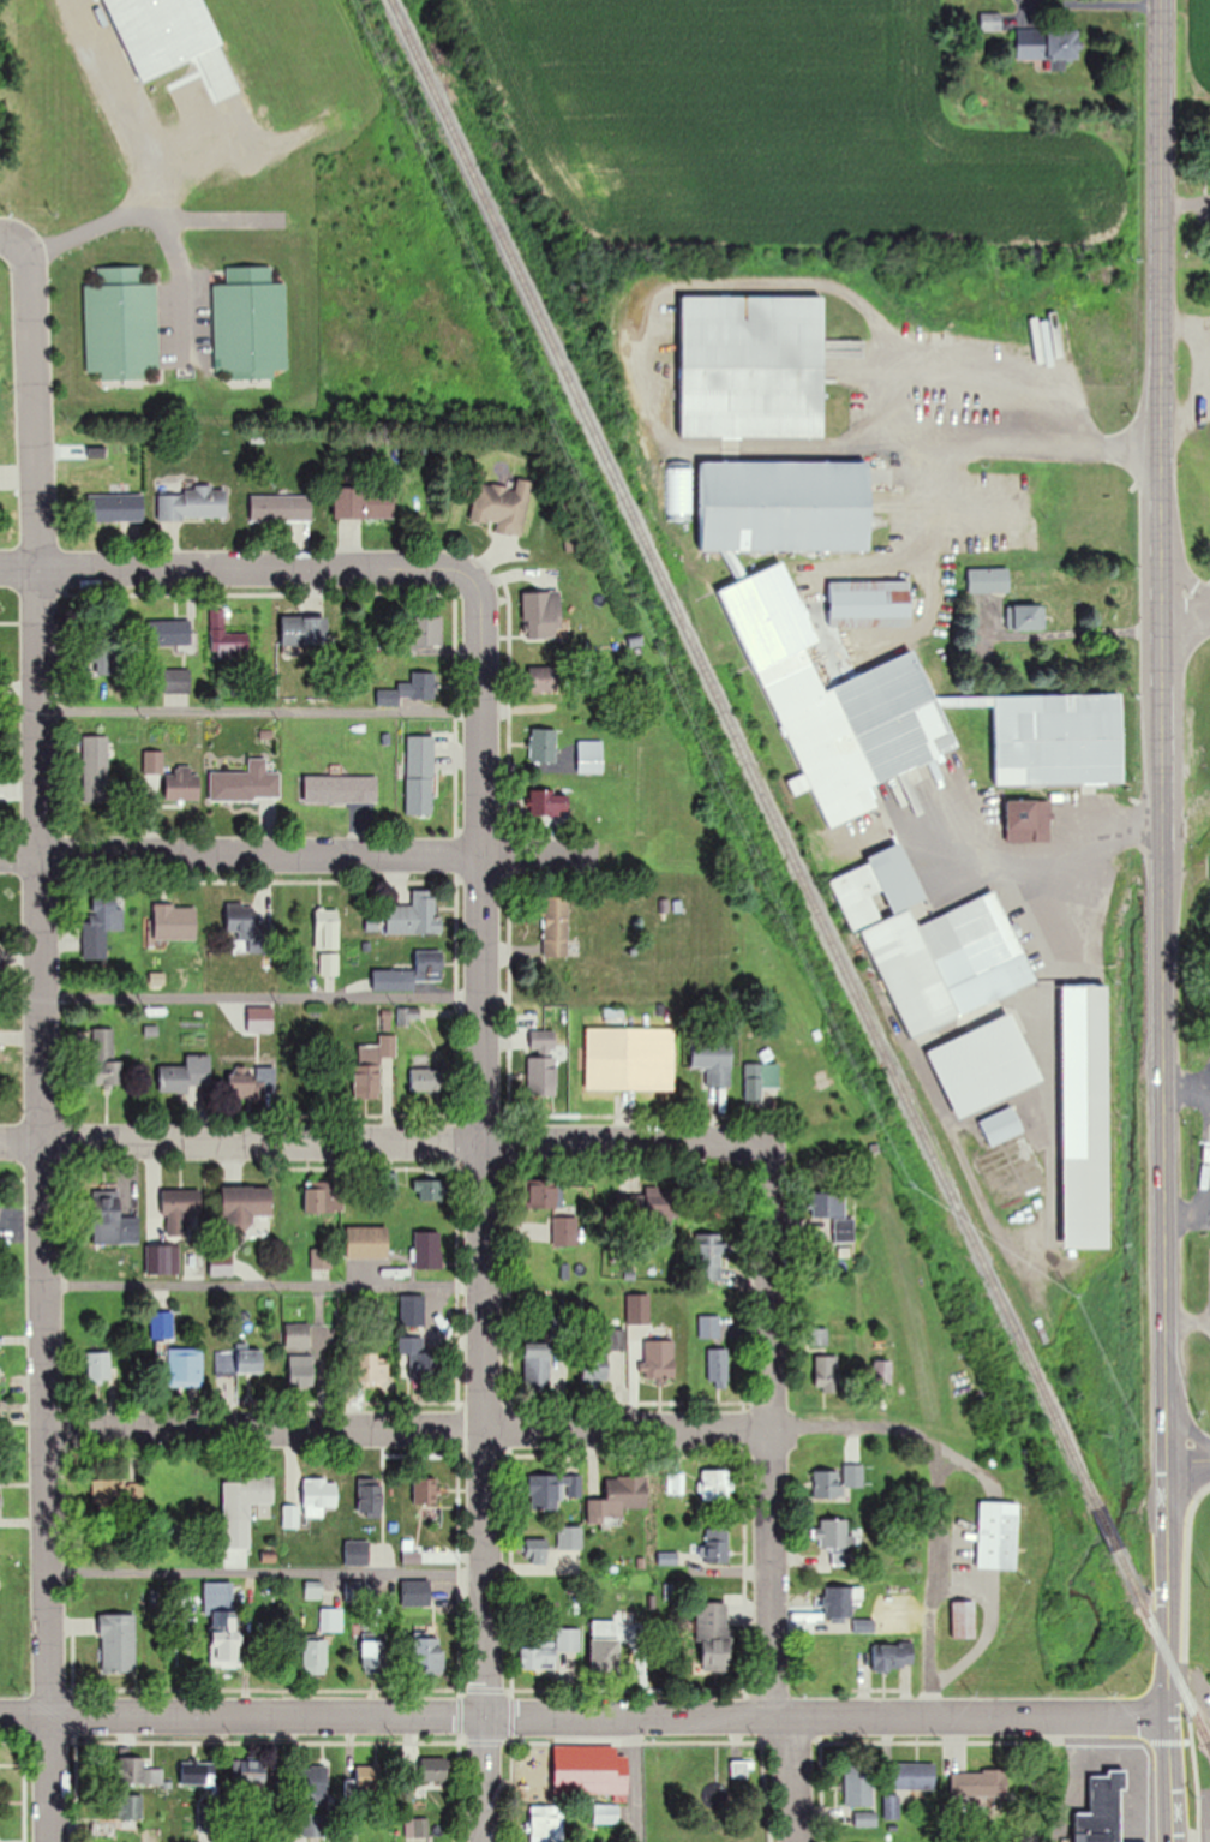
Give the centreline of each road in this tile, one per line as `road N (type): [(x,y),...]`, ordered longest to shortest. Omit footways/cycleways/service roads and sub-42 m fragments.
road 1 (residential): [(49,1841),(37,569),(29,271),(18,240)]
road 2 (residential): [(488,1841),(480,604),(472,580)]
road 3 (residential): [(934,1721),(942,1460),(914,1427),(43,1424)]
road 4 (residential): [(1169,1723),(0,1713)]
road 5 (residential): [(768,1138),(0,1141)]
road 6 (residential): [(604,849),(0,848)]
road 7 (residential): [(769,1720),(768,1138)]
road 8 (residential): [(0,569),(447,567),(472,580)]
road 9 (primary): [(1162,0),(1162,449)]
road 10 (primary): [(1166,932),(1167,1374)]
road 11 (primary): [(1168,1464),(1172,1841)]
road 12 (primary): [(1162,610),(1164,787)]
road 13 (primary): [(1164,787),(1166,932)]
road 14 (residential): [(796,1841),(793,1720)]

